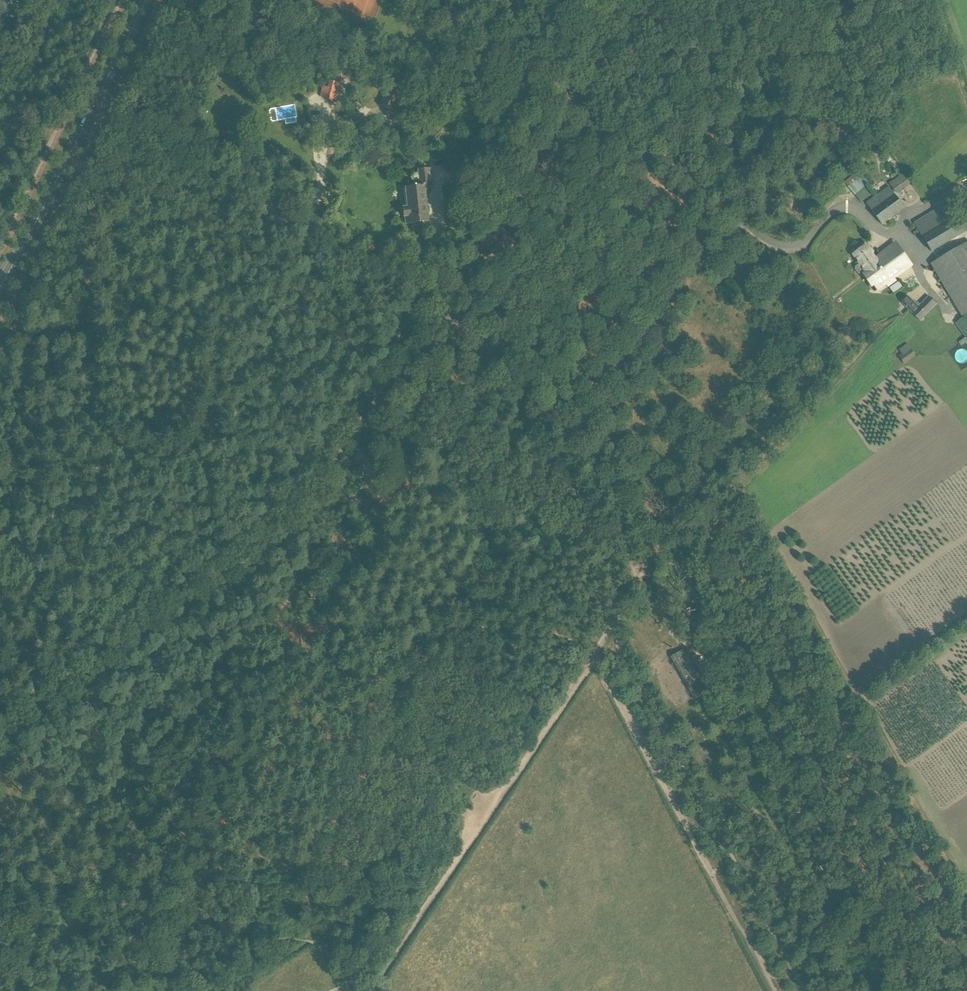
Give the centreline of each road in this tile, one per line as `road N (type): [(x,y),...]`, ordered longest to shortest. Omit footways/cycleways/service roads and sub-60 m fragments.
road 1 (track): [(299,512),(0,737)]
road 2 (secondary): [(0,287),(87,119)]
road 3 (track): [(743,0),(642,159)]
road 4 (track): [(398,363),(299,512)]
road 5 (secondary): [(87,119),(147,0)]

